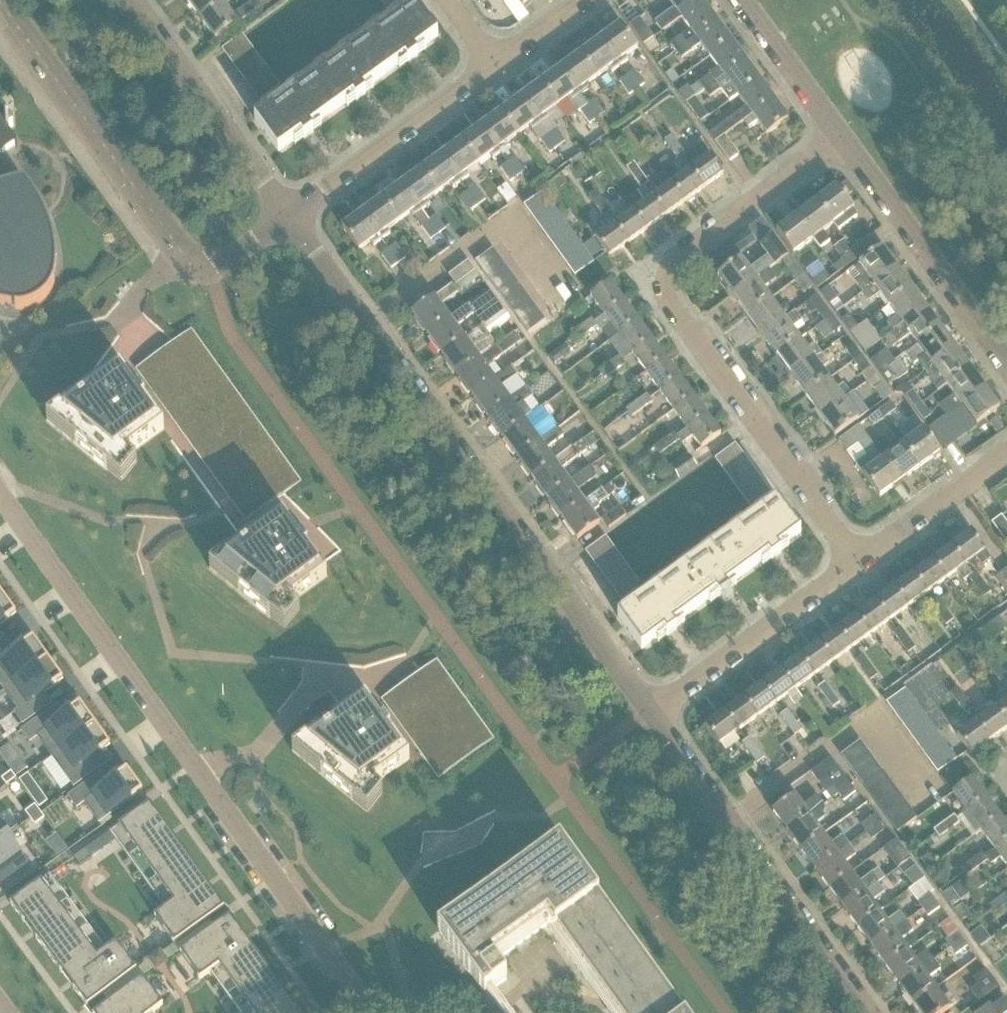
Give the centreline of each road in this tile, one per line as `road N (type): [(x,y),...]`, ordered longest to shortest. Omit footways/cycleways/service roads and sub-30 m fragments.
road 1 (unclassified): [(359,1000),(0,492)]
road 2 (unclassified): [(653,710),(288,216)]
road 3 (residential): [(860,552),(657,275),(835,139)]
road 4 (unclassified): [(873,1012),(653,710)]
road 5 (unclassified): [(204,268),(178,249),(0,2)]
road 6 (unclassified): [(1006,370),(835,139)]
road 7 (unclassified): [(288,216),(132,0)]
road 8 (residential): [(653,710),(860,552)]
road 9 (unclassified): [(288,216),(496,65)]
road 10 (residential): [(860,552),(1006,451)]
road 11 (unclassified): [(835,139),(739,0)]

